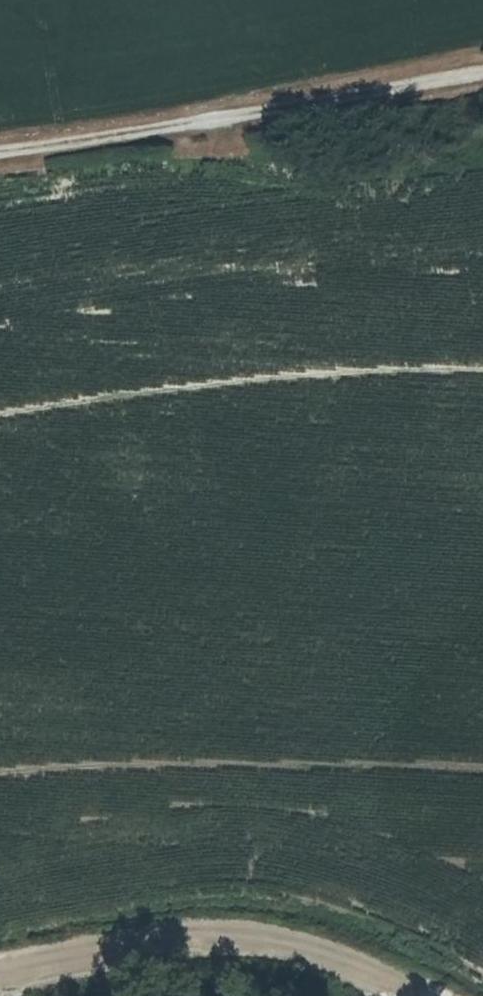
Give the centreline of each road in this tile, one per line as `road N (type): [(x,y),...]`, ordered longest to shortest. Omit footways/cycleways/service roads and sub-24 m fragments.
road 1 (track): [(0,151),(482,73)]
road 2 (track): [(0,972),(174,937),(289,945),(413,995)]

